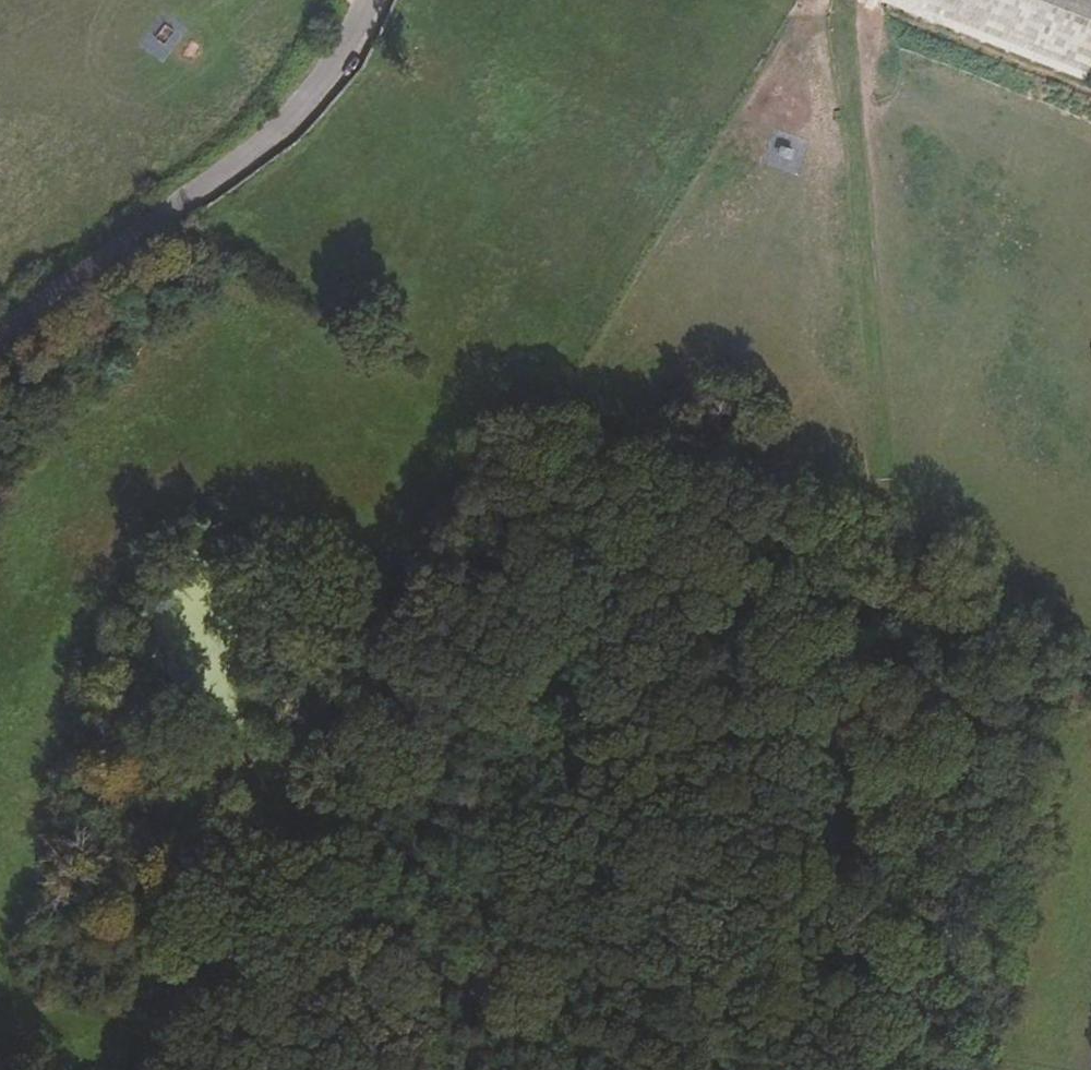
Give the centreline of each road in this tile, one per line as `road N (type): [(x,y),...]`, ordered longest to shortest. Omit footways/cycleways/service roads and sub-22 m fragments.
road 1 (tertiary): [(369,0),(331,68),(293,114),(184,204),(0,333)]

